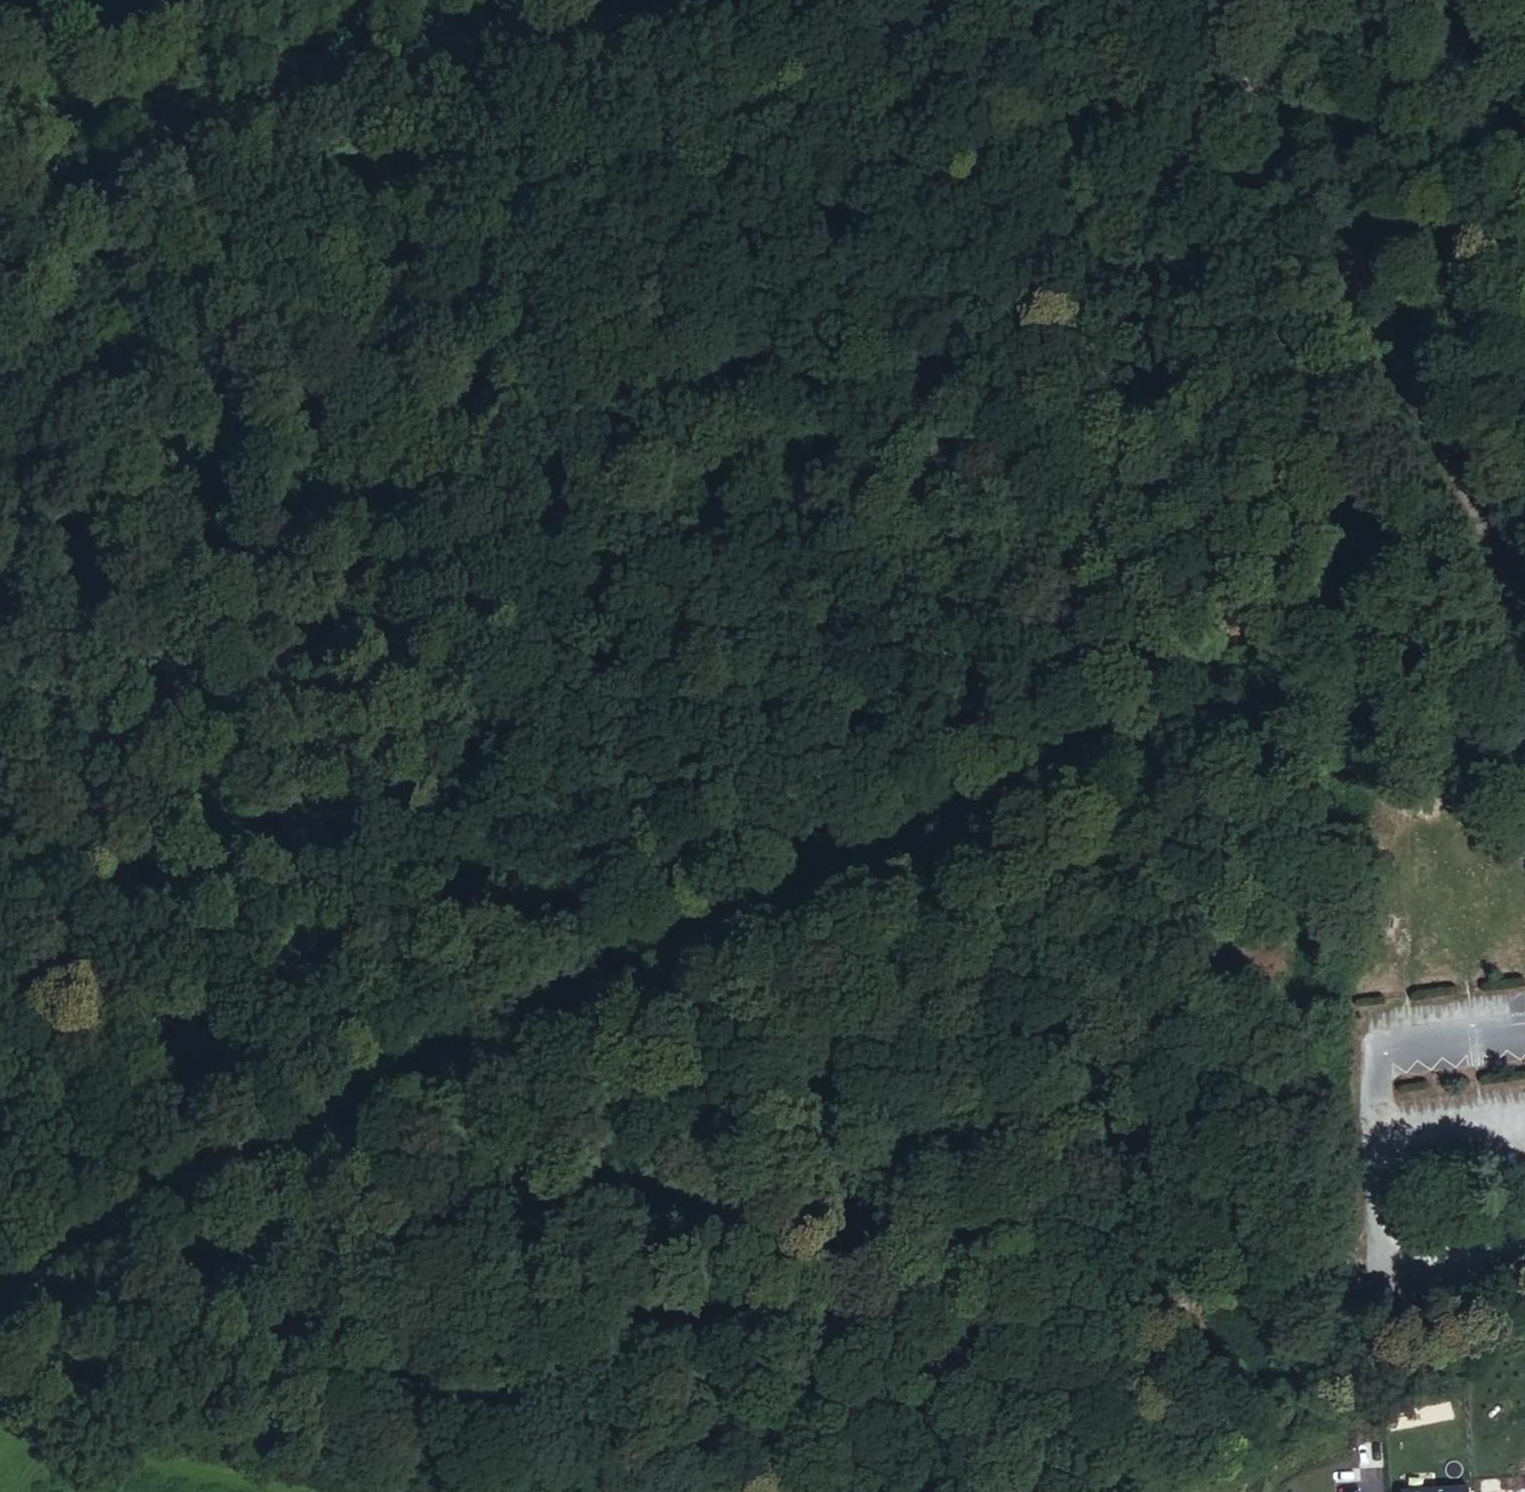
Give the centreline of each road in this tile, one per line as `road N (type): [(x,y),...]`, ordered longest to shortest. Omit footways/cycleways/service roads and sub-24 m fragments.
road 1 (track): [(676,0),(553,34),(345,56),(281,77),(0,209)]
road 2 (track): [(1524,625),(1293,174),(1187,0)]

